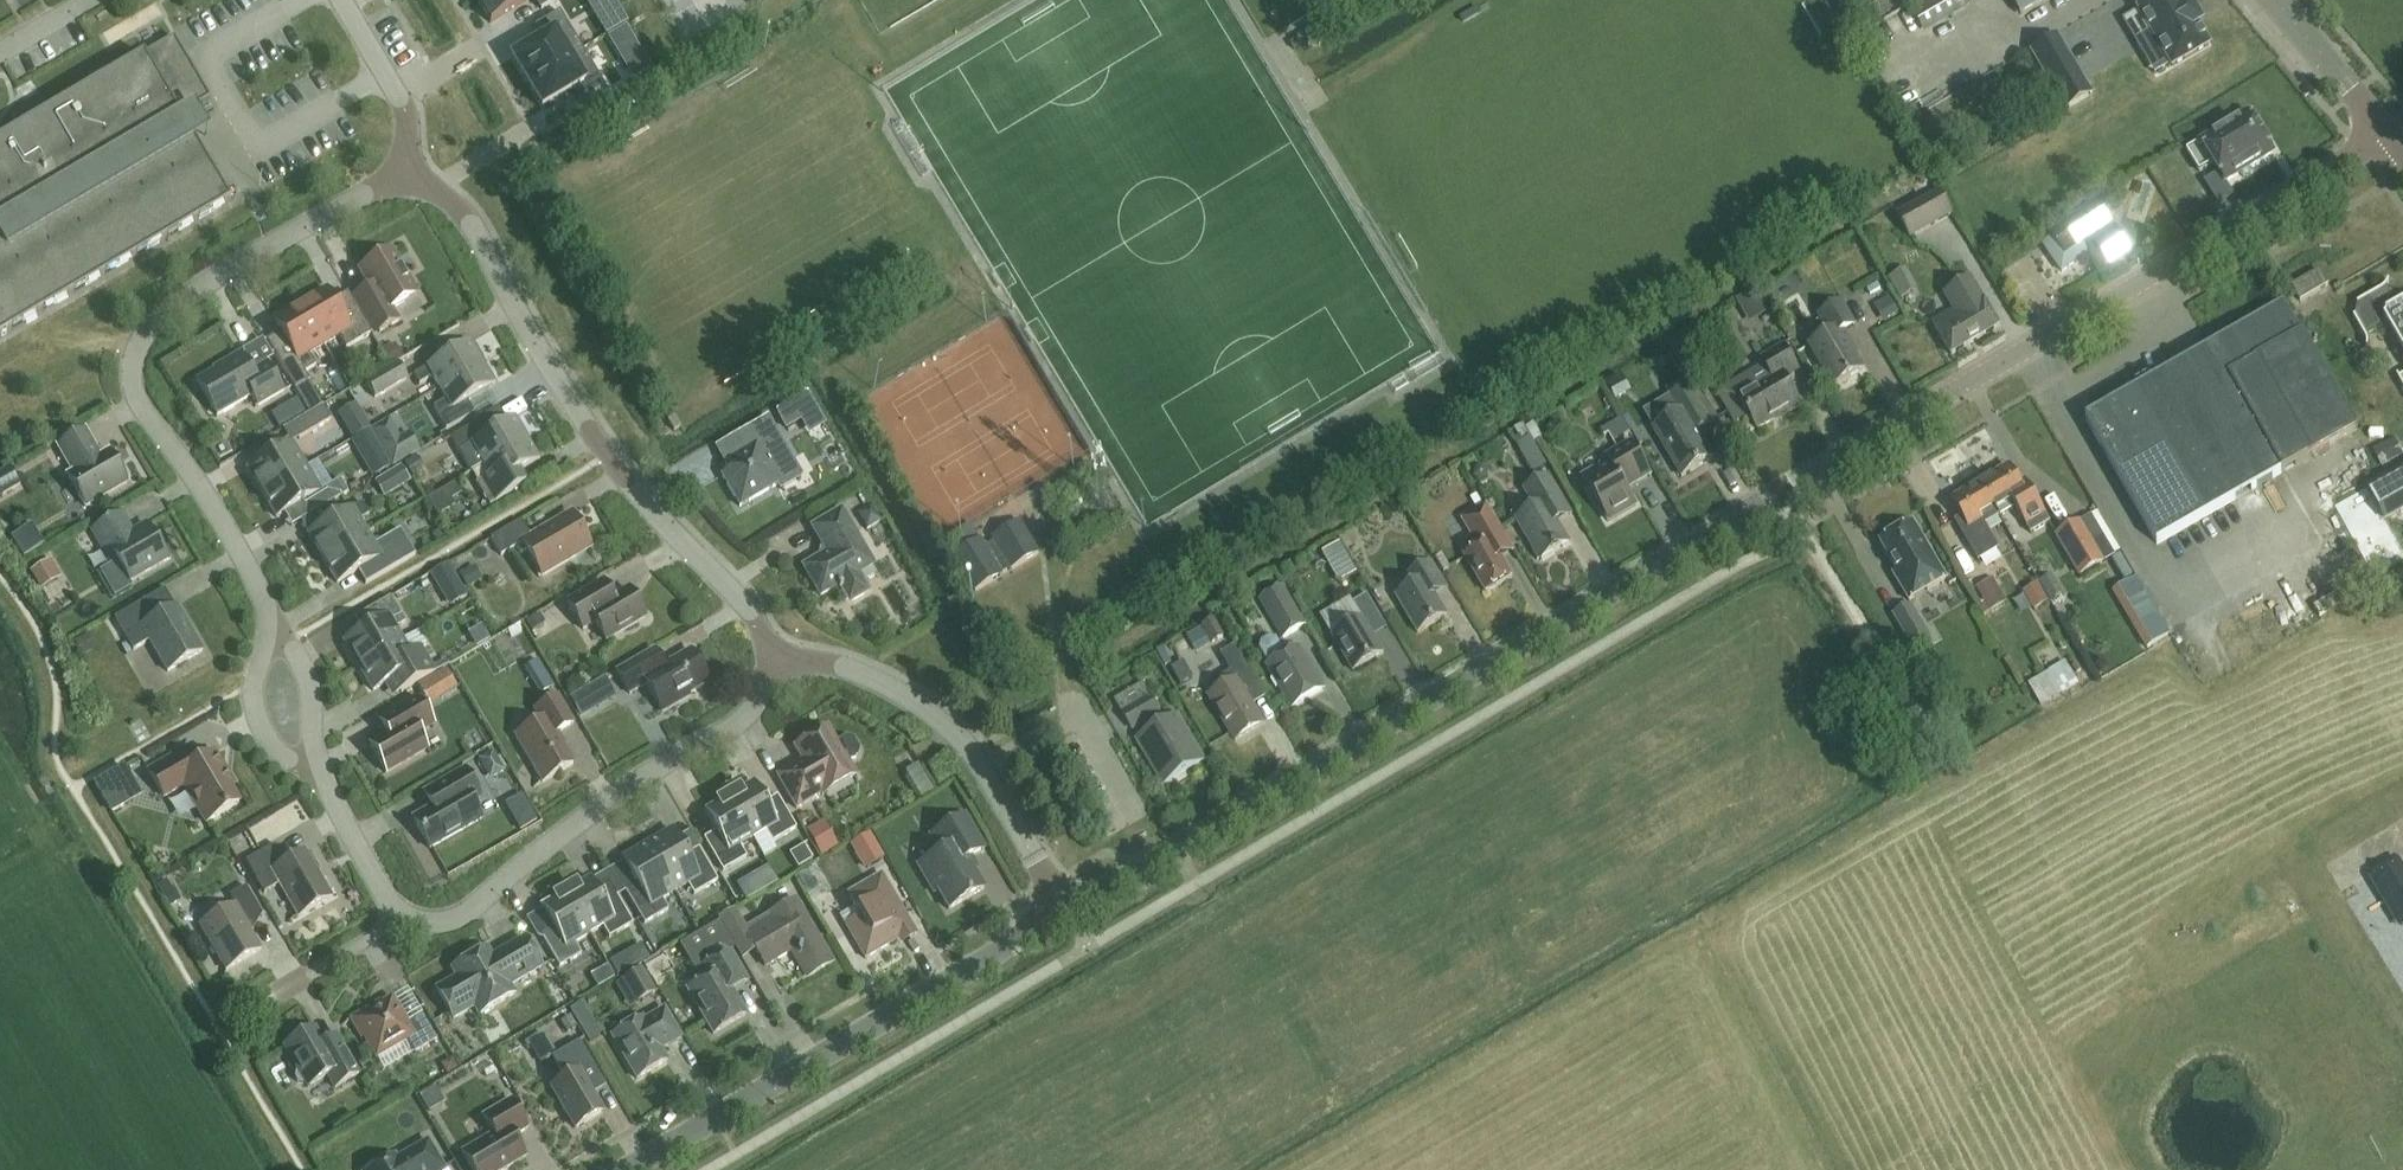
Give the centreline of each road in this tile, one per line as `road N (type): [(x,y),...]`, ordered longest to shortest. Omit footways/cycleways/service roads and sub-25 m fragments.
road 1 (tertiary): [(1061,900),(1108,888),(2388,134)]
road 2 (residential): [(271,623),(140,403),(138,350),(159,318),(216,278),(367,190),(407,181)]
road 3 (residential): [(782,660),(741,596),(626,480),(468,219),(433,189),(407,181)]
road 4 (tertiary): [(627,1169),(1017,941),(1061,900)]
road 5 (residential): [(400,916),(453,917),(607,802),(737,723),(782,660)]
road 6 (residential): [(1061,900),(950,728),(844,666),(782,660)]
road 7 (residential): [(407,181),(407,111),(339,0)]
road 8 (residential): [(400,916),(350,840),(316,758)]
road 9 (residential): [(271,623),(251,703),(268,746),(316,758)]
road 10 (tertiary): [(2388,134),(2276,0)]
road 11 (residential): [(316,758),(289,656),(271,623)]
road 12 (residential): [(281,990),(400,916)]

